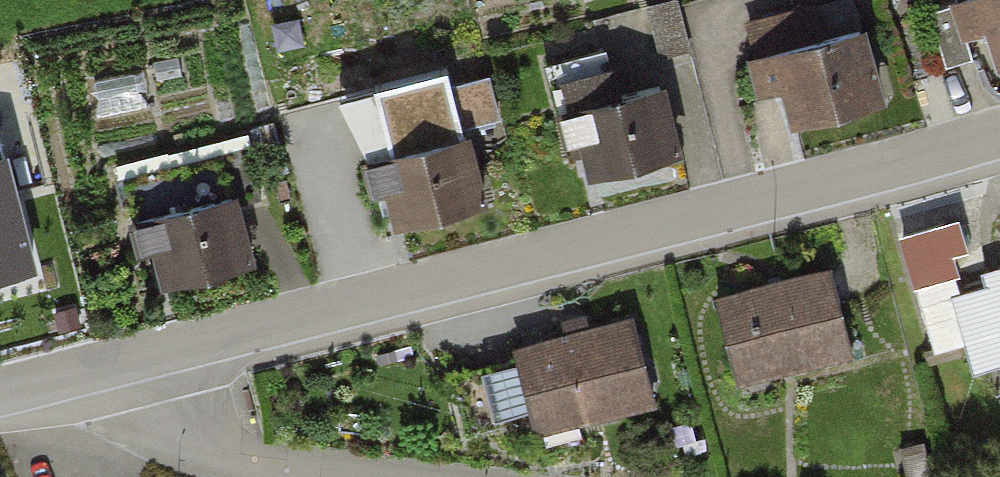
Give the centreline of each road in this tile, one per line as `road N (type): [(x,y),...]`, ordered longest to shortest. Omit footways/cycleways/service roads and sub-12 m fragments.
road 1 (residential): [(146,357),(999,135)]
road 2 (residential): [(386,476),(263,463),(188,438),(157,403),(146,357)]
road 3 (residential): [(0,396),(146,357)]

